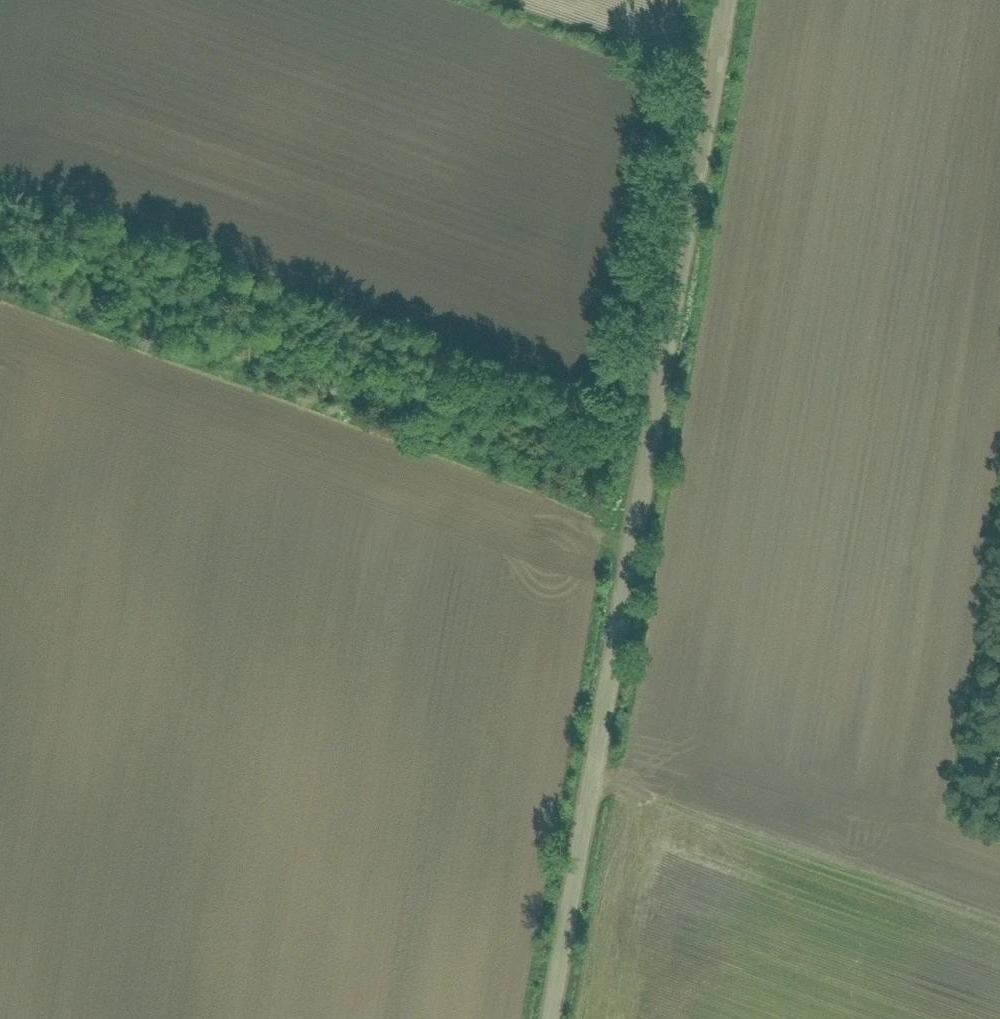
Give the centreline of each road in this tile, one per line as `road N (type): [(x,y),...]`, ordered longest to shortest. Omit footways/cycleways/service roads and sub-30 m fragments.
road 1 (unclassified): [(543,1018),(724,0)]

